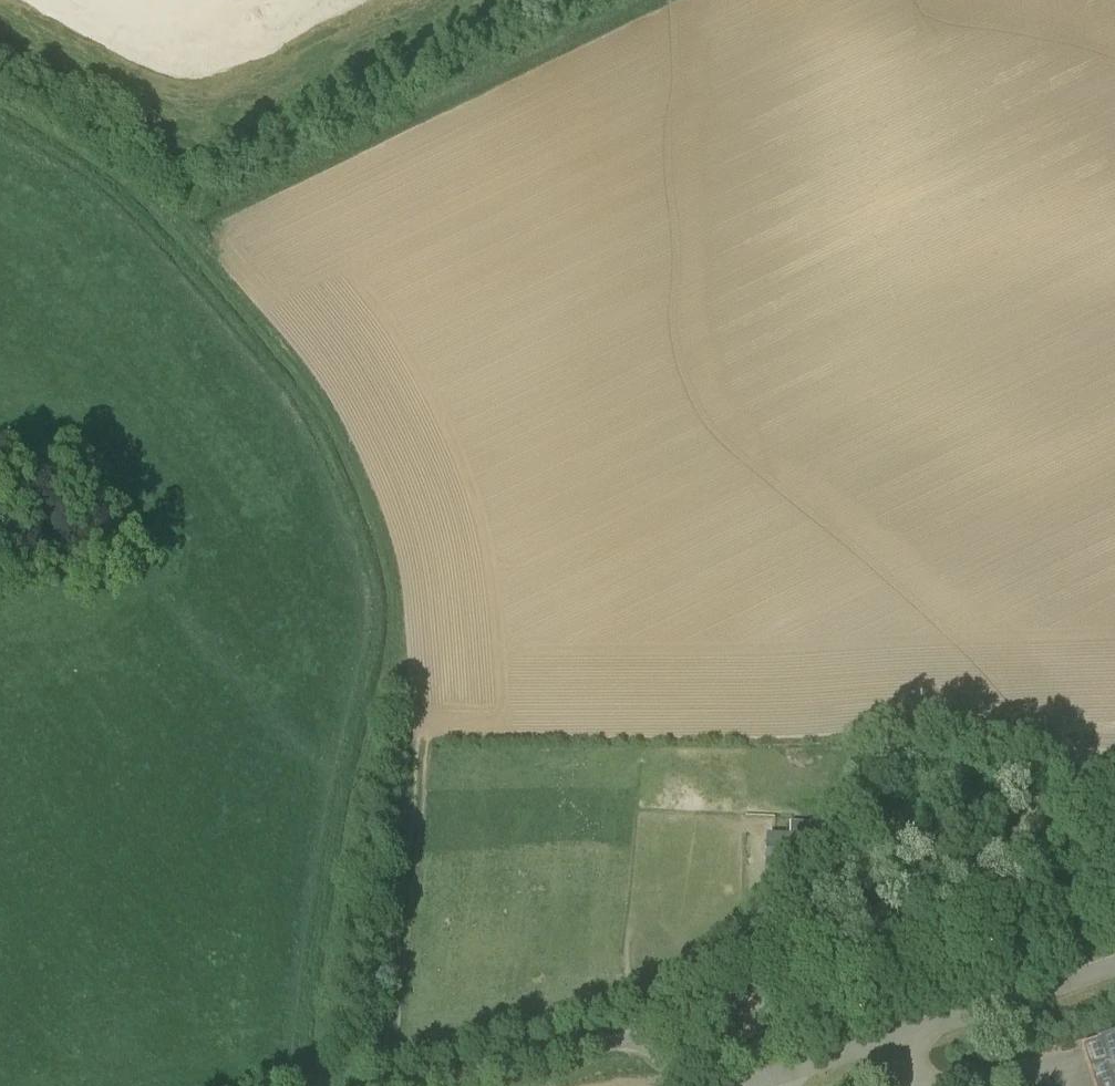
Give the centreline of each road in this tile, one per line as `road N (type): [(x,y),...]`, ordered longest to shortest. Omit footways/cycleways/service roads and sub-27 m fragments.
road 1 (unclassified): [(434,1085),(678,1027),(1114,889)]

